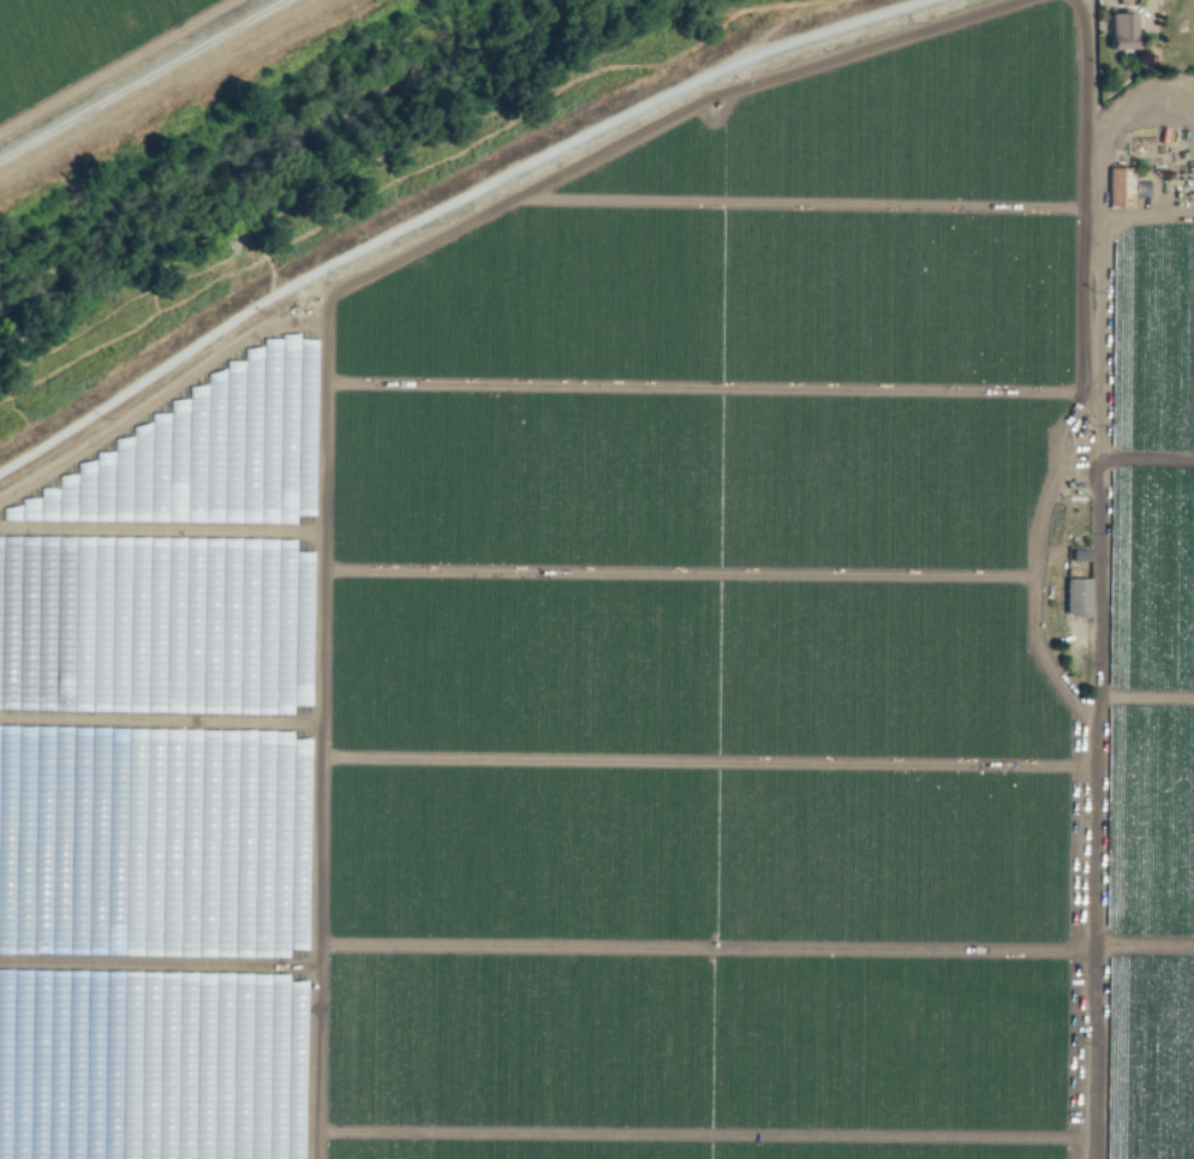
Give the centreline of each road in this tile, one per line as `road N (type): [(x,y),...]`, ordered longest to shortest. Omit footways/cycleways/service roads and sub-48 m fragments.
road 1 (track): [(1193,86),(1148,90),(1117,107),(1098,137),(1091,1158)]

